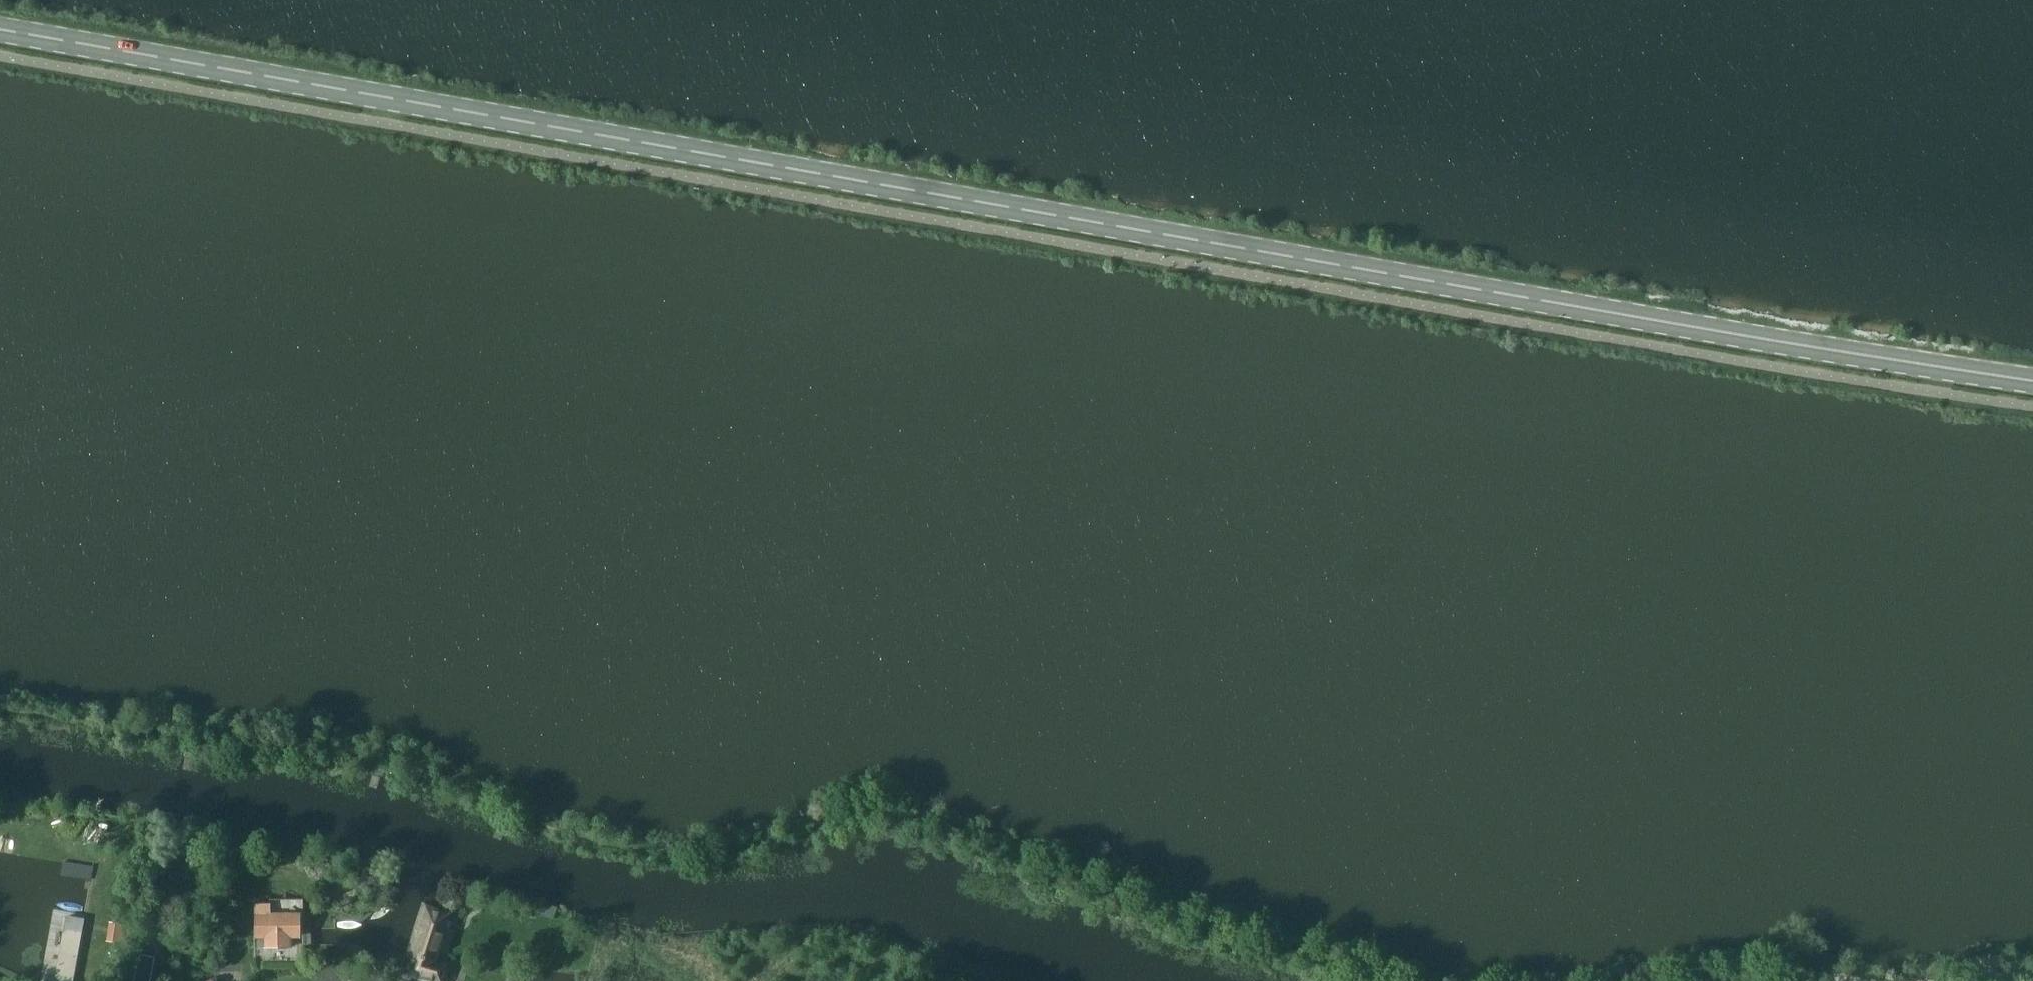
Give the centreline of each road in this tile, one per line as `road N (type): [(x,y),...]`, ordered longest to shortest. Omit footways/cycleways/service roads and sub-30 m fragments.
road 1 (secondary): [(2032,380),(0,29)]

